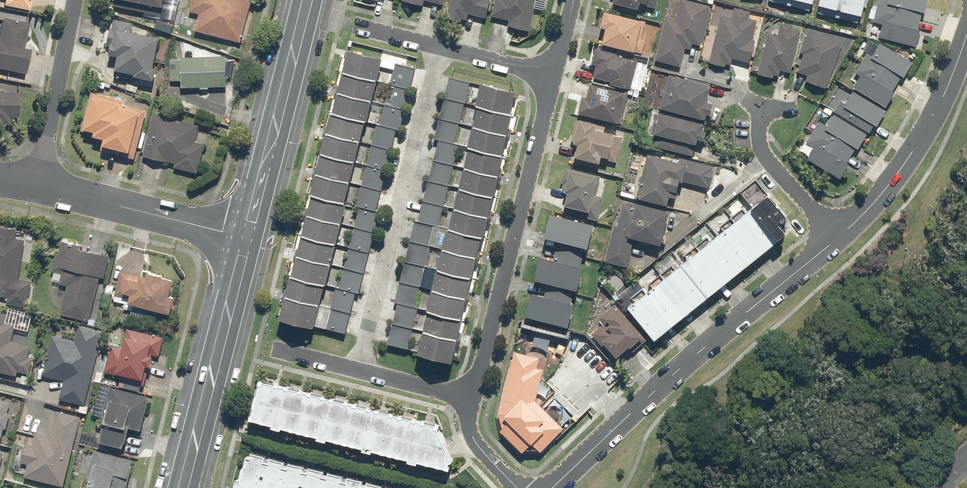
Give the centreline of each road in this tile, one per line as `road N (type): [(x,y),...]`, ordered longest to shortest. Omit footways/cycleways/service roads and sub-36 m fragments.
road 1 (residential): [(553,487),(845,231)]
road 2 (residential): [(552,76),(471,395)]
road 3 (secondary): [(251,239),(185,487)]
road 4 (secondary): [(305,0),(251,239)]
road 5 (residential): [(845,231),(908,162),(966,34)]
road 6 (residential): [(38,186),(251,239)]
road 7 (residential): [(356,26),(552,76)]
road 8 (residential): [(276,350),(471,395)]
road 9 (residential): [(76,0),(38,186)]
road 10 (residential): [(762,112),(765,152),(845,231)]

